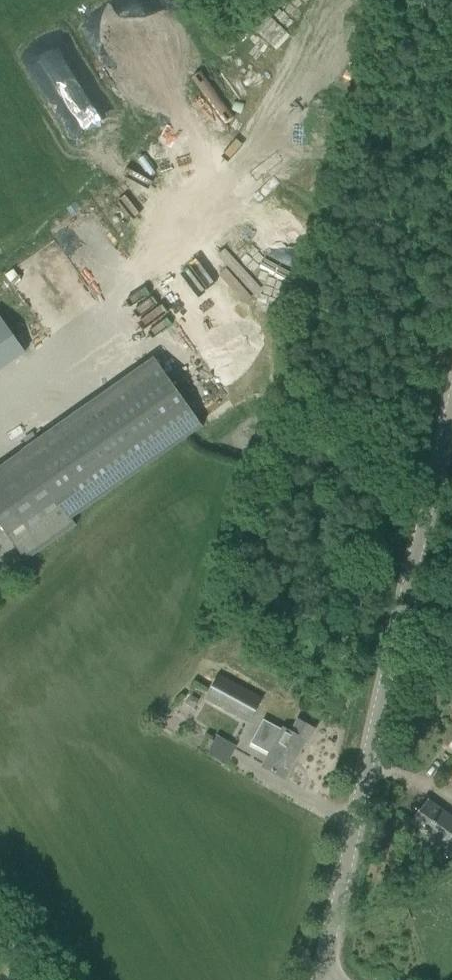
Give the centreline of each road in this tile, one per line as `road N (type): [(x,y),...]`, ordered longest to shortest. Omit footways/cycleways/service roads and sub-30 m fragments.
road 1 (tertiary): [(322,979),(415,501),(451,370)]

